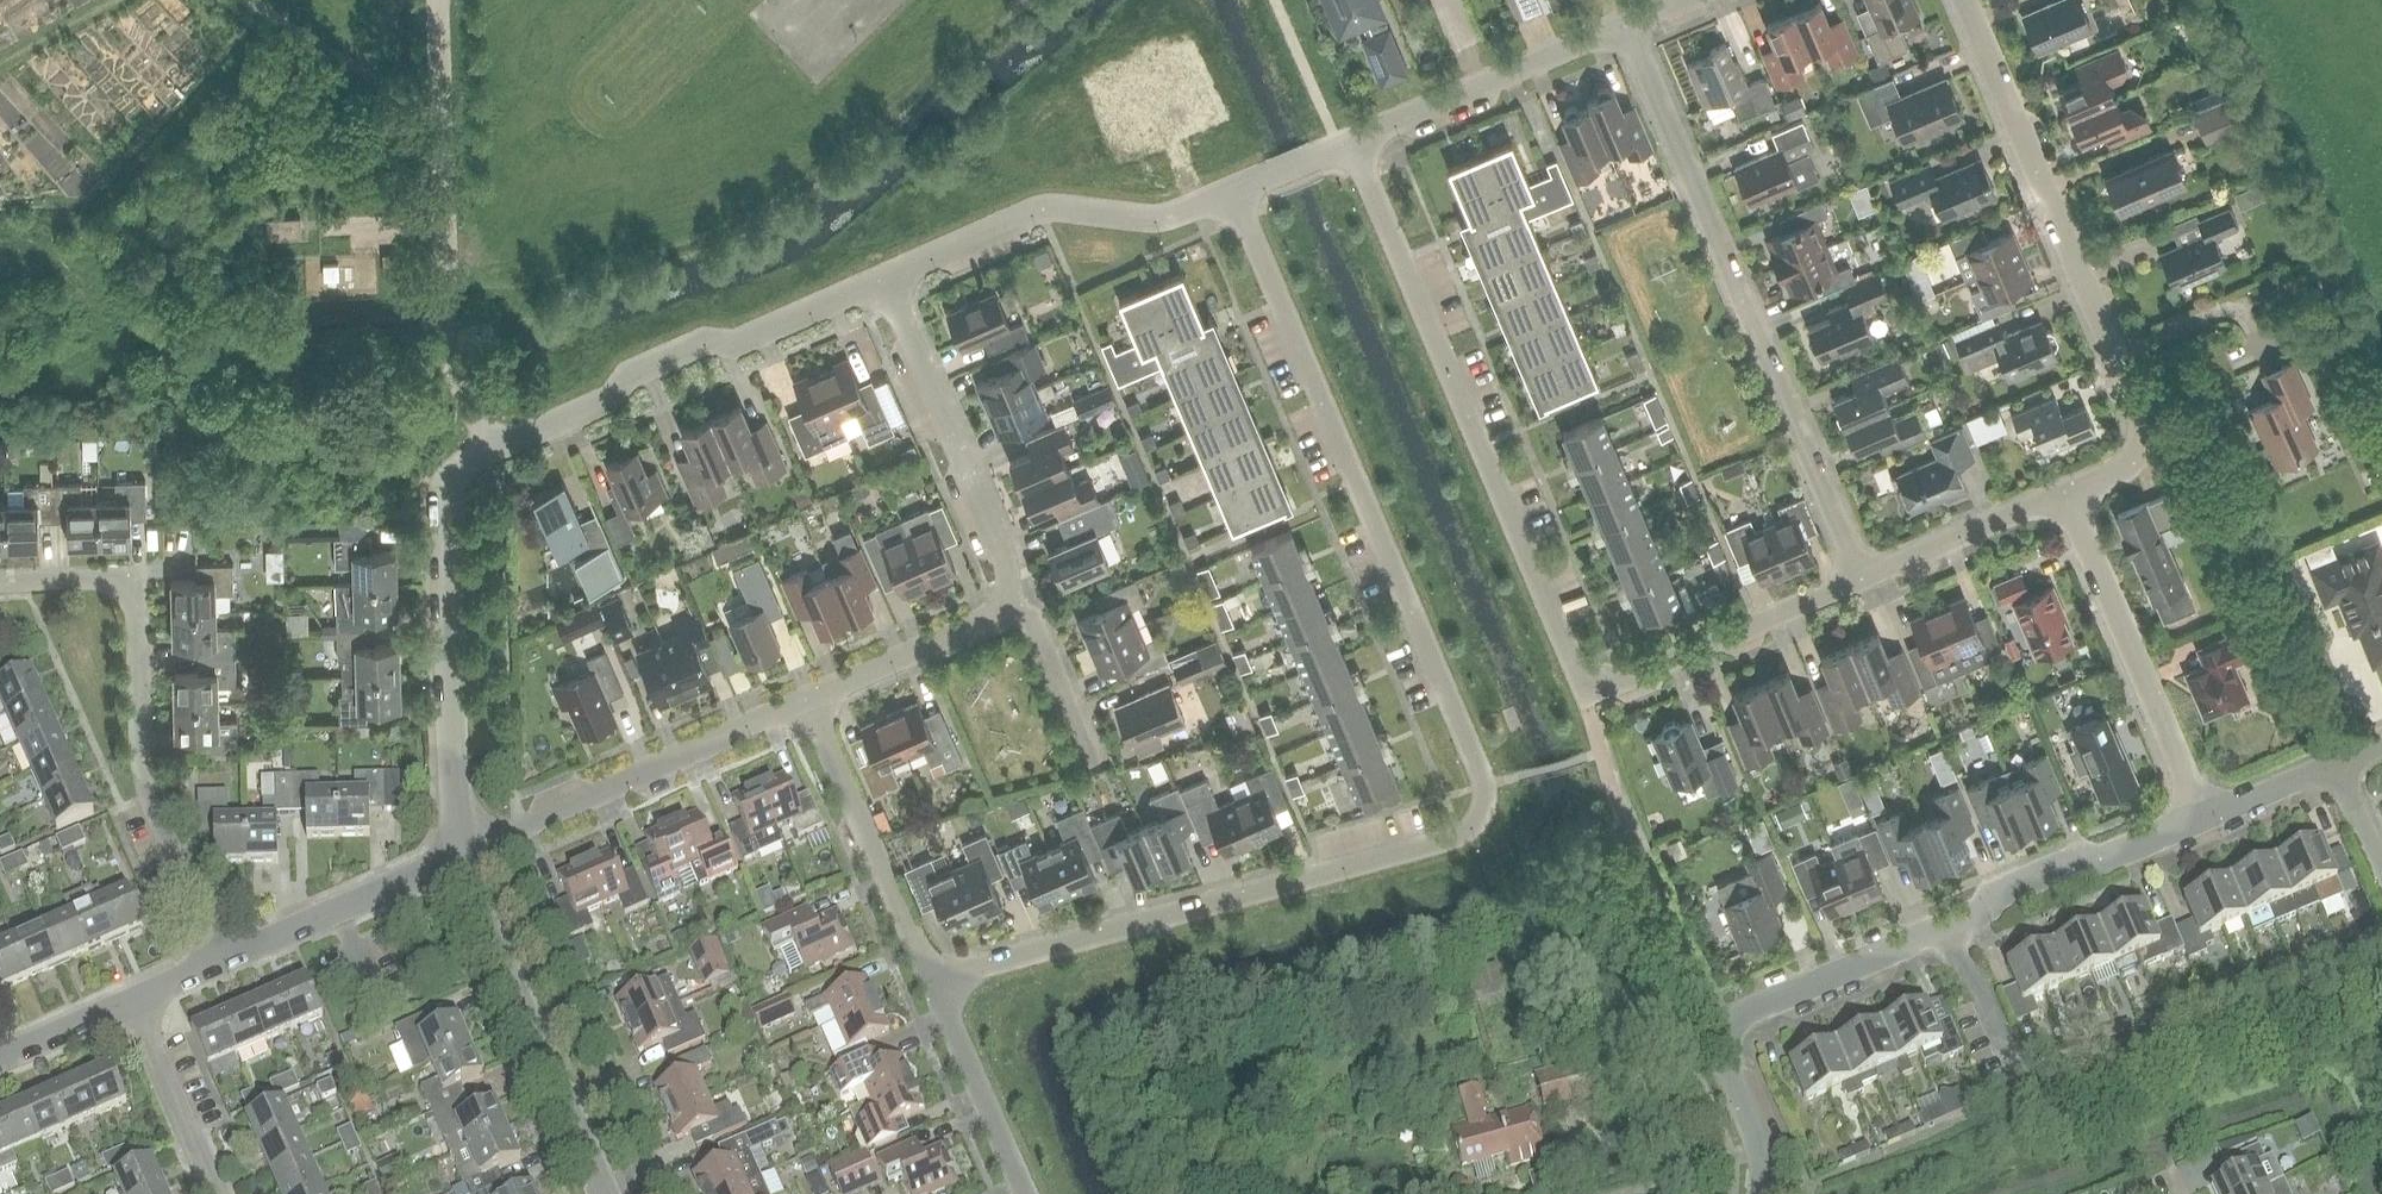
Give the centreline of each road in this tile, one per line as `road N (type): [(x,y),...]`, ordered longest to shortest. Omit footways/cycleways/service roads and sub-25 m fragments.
road 1 (residential): [(932,983),(1323,878),(1460,836),(1480,818),(1479,775),(1236,196)]
road 2 (residential): [(1354,146),(1577,681),(1611,698),(1864,583)]
road 3 (residential): [(1864,583),(1628,30)]
road 4 (residential): [(2063,500),(2122,475),(2143,446),(2138,408),(1958,0)]
road 5 (residential): [(0,585),(140,582),(155,766),(217,963)]
road 6 (residential): [(489,455),(448,322),(436,0)]
road 7 (residential): [(489,455),(608,406),(629,380),(708,345),(734,350),(885,286)]
road 8 (residential): [(451,854),(441,496),(448,477),(489,455)]
road 9 (residential): [(1759,1193),(1761,1162),(1730,1051),(1746,1022),(1949,934)]
road 10 (residential): [(451,854),(805,707)]
road 11 (residential): [(885,286),(1046,214),(1154,225),(1236,196)]
road 12 (residential): [(601,1193),(451,854)]
road 13 (residential): [(1023,612),(885,286)]
road 14 (residential): [(2201,818),(2063,500)]
road 15 (residential): [(932,983),(805,707)]
road 16 (residential): [(1354,146),(1628,30)]
road 17 (residential): [(1949,934),(2201,818)]
road 18 (residential): [(217,963),(451,854)]
road 19 (residential): [(805,707),(1023,612)]
road 20 (residential): [(1017,1193),(932,983)]
road 21 (residential): [(1864,583),(2063,500)]
road 22 (residential): [(215,1193),(129,1004)]
road 23 (residential): [(1093,769),(1023,612)]
road 24 (residential): [(2201,818),(2334,763)]
road 25 (track): [(124,0),(0,71)]
road 26 (residential): [(0,1061),(129,1004)]
road 27 (residential): [(2008,1060),(1949,934)]

